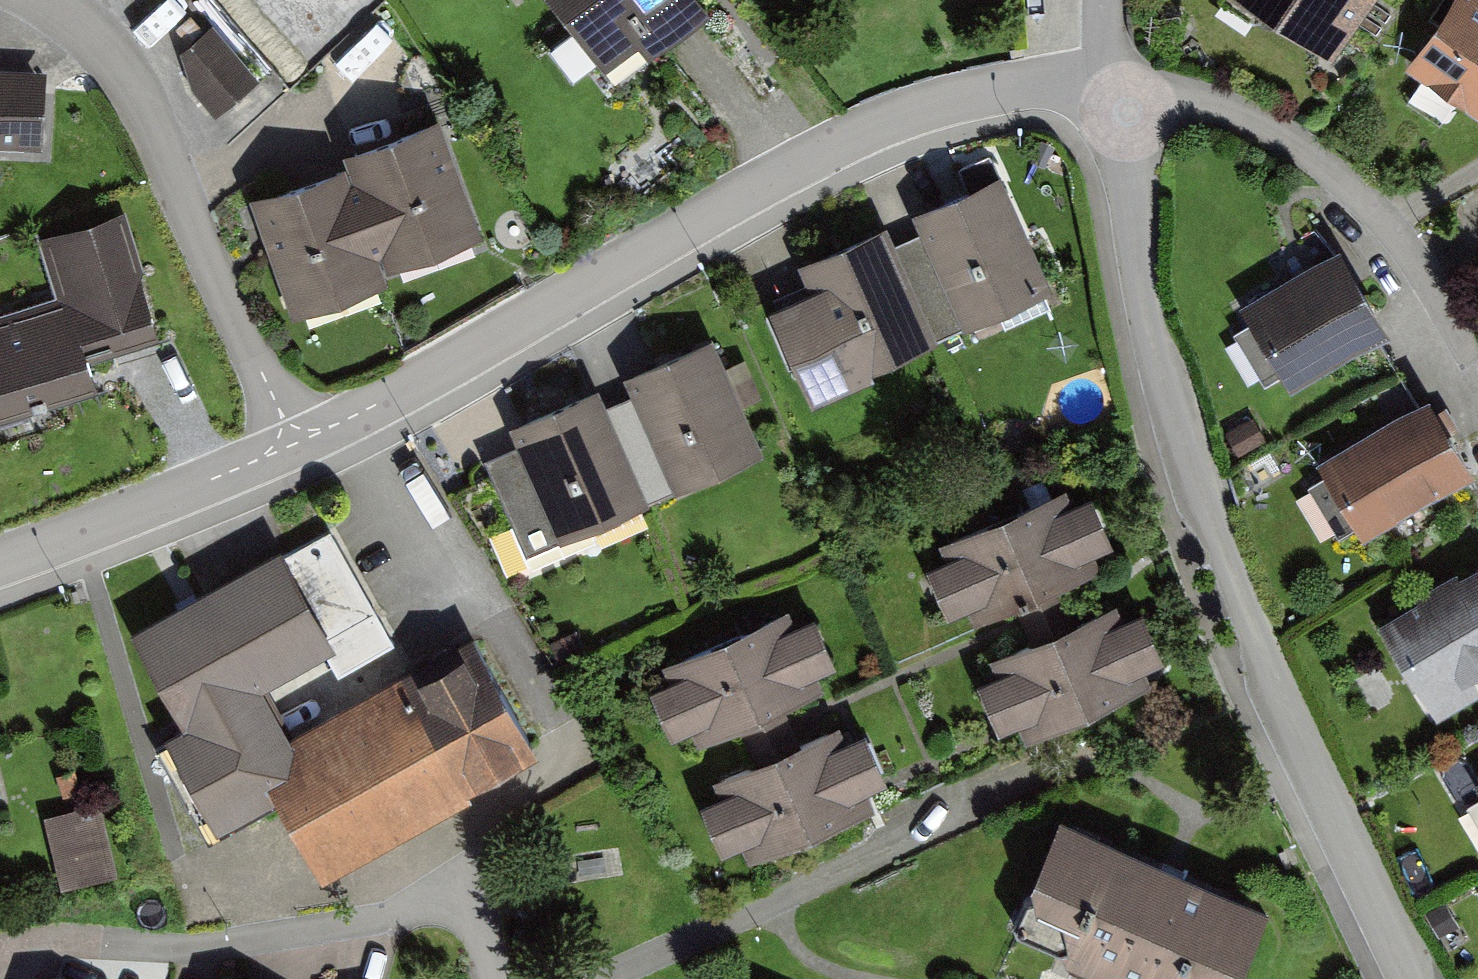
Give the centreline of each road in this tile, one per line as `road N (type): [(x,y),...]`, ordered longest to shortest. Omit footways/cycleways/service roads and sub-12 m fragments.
road 1 (residential): [(290,436),(333,426),(400,392),(886,121),(996,87),(1061,84),(1125,110)]
road 2 (residential): [(1125,110),(1128,215),(1185,460),(1297,746),(1407,978)]
road 3 (residential): [(290,436),(134,86),(103,45),(46,0)]
road 4 (residential): [(1042,773),(799,894),(600,978)]
road 5 (residential): [(1477,372),(1387,225),(1325,170),(1221,107),(1176,96),(1125,110)]
road 6 (residential): [(0,949),(69,937),(208,948),(456,911)]
road 7 (residential): [(0,562),(199,487),(290,436)]

